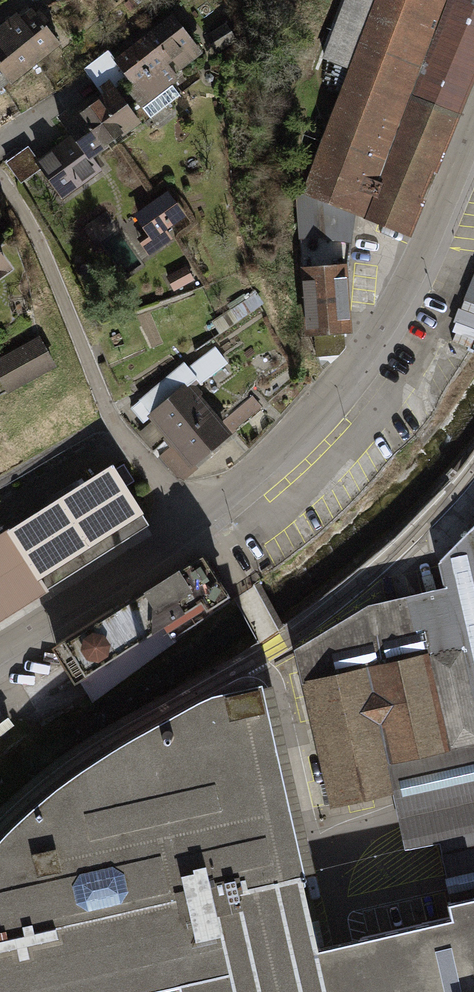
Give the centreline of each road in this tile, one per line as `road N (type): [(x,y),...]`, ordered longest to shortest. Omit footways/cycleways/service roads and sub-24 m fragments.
road 1 (residential): [(190,525),(281,451),(396,320),(473,136)]
road 2 (residential): [(0,179),(45,259),(110,417),(190,525)]
road 3 (residential): [(0,655),(190,525)]

